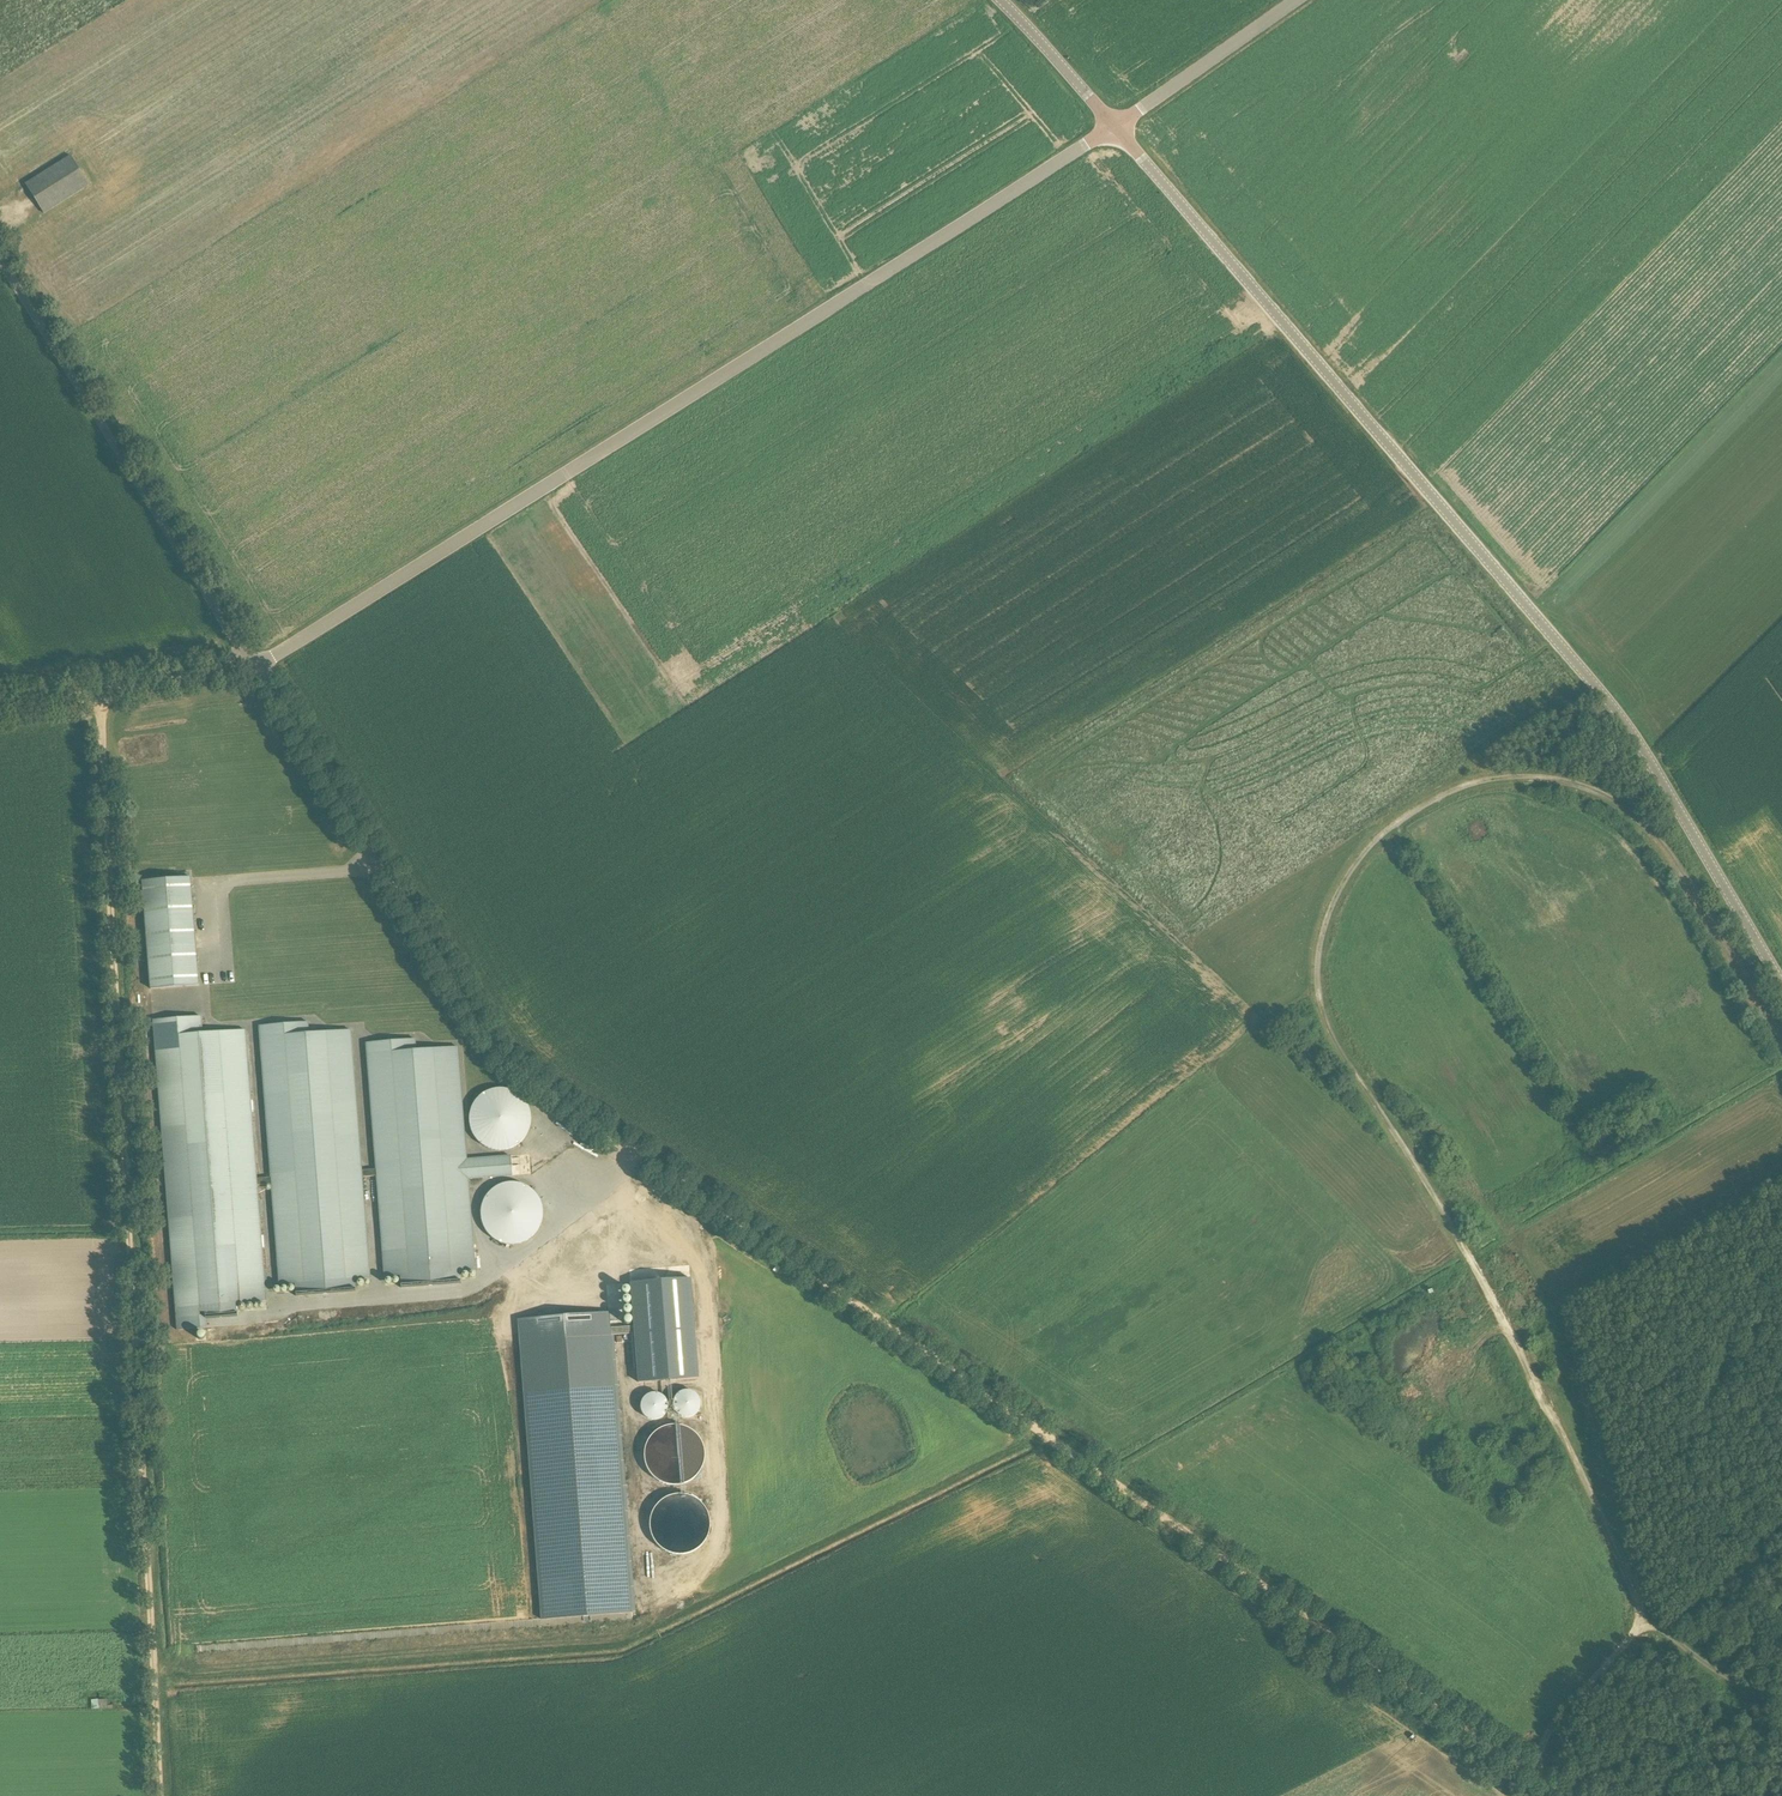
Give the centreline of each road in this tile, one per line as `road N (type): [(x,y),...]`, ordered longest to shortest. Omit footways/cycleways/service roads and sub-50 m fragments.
road 1 (track): [(156,1795),(100,693)]
road 2 (track): [(665,1172),(1568,1795)]
road 3 (unclassified): [(1781,983),(1602,694),(1115,126)]
road 4 (track): [(1781,1700),(1730,1680),(1649,1617),(1524,1355),(1333,1037),(1319,969),(1324,932),(1357,863),(1411,813)]
road 5 (unclassified): [(1115,126),(254,665)]
road 6 (unclassified): [(254,665),(496,1049),(665,1172)]
road 7 (track): [(1411,813),(1458,788),(1537,777),(1634,812),(1692,886),(1781,1032)]
road 8 (unclassified): [(254,665),(0,259)]
road 9 (unclassified): [(0,710),(254,665)]
road 10 (unclassified): [(1295,0),(1115,126)]
road 11 (track): [(1538,1775),(1557,1718),(1649,1617)]
road 12 (unclassified): [(1115,126),(1001,0)]

